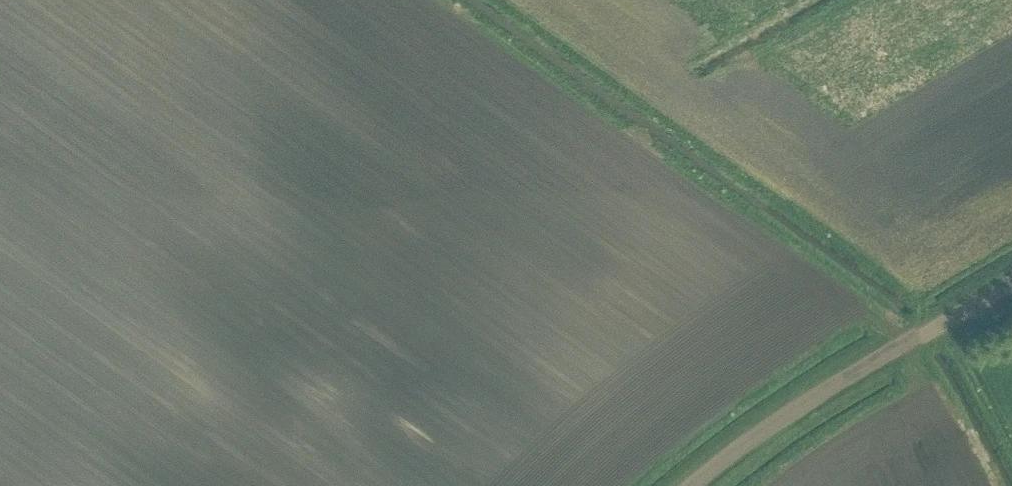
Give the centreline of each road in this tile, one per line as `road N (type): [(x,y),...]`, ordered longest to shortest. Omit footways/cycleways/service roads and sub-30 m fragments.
road 1 (unclassified): [(689,485),(806,401),(1011,280)]

